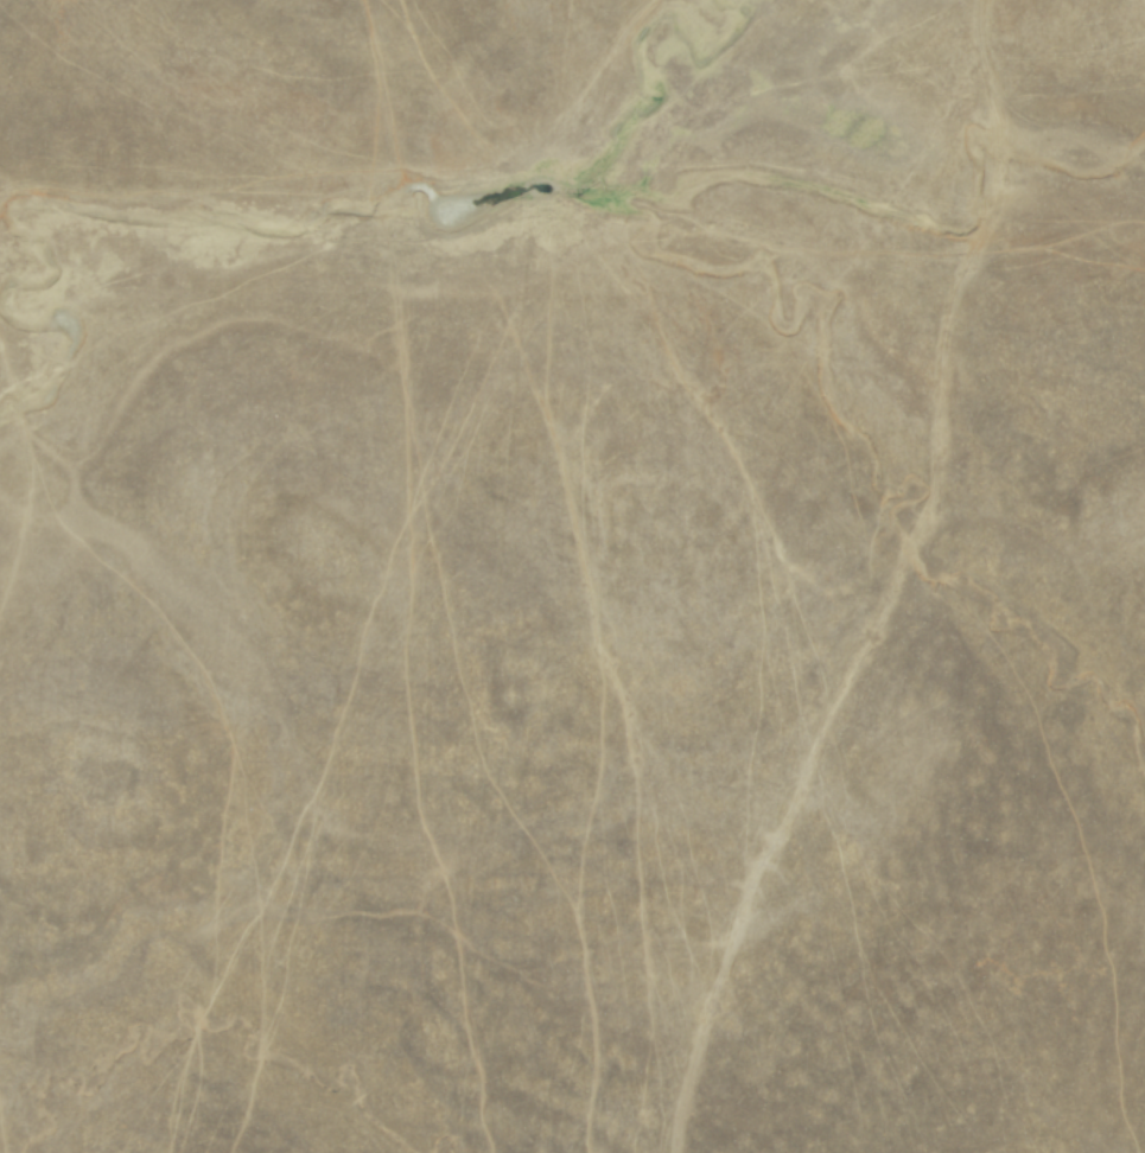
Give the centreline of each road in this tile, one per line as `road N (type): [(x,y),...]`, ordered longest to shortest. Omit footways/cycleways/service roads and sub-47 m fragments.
road 1 (track): [(679,1152),(686,1098),(751,875),(931,503),(946,307),(987,223),(1003,148),(977,49),(980,0)]

